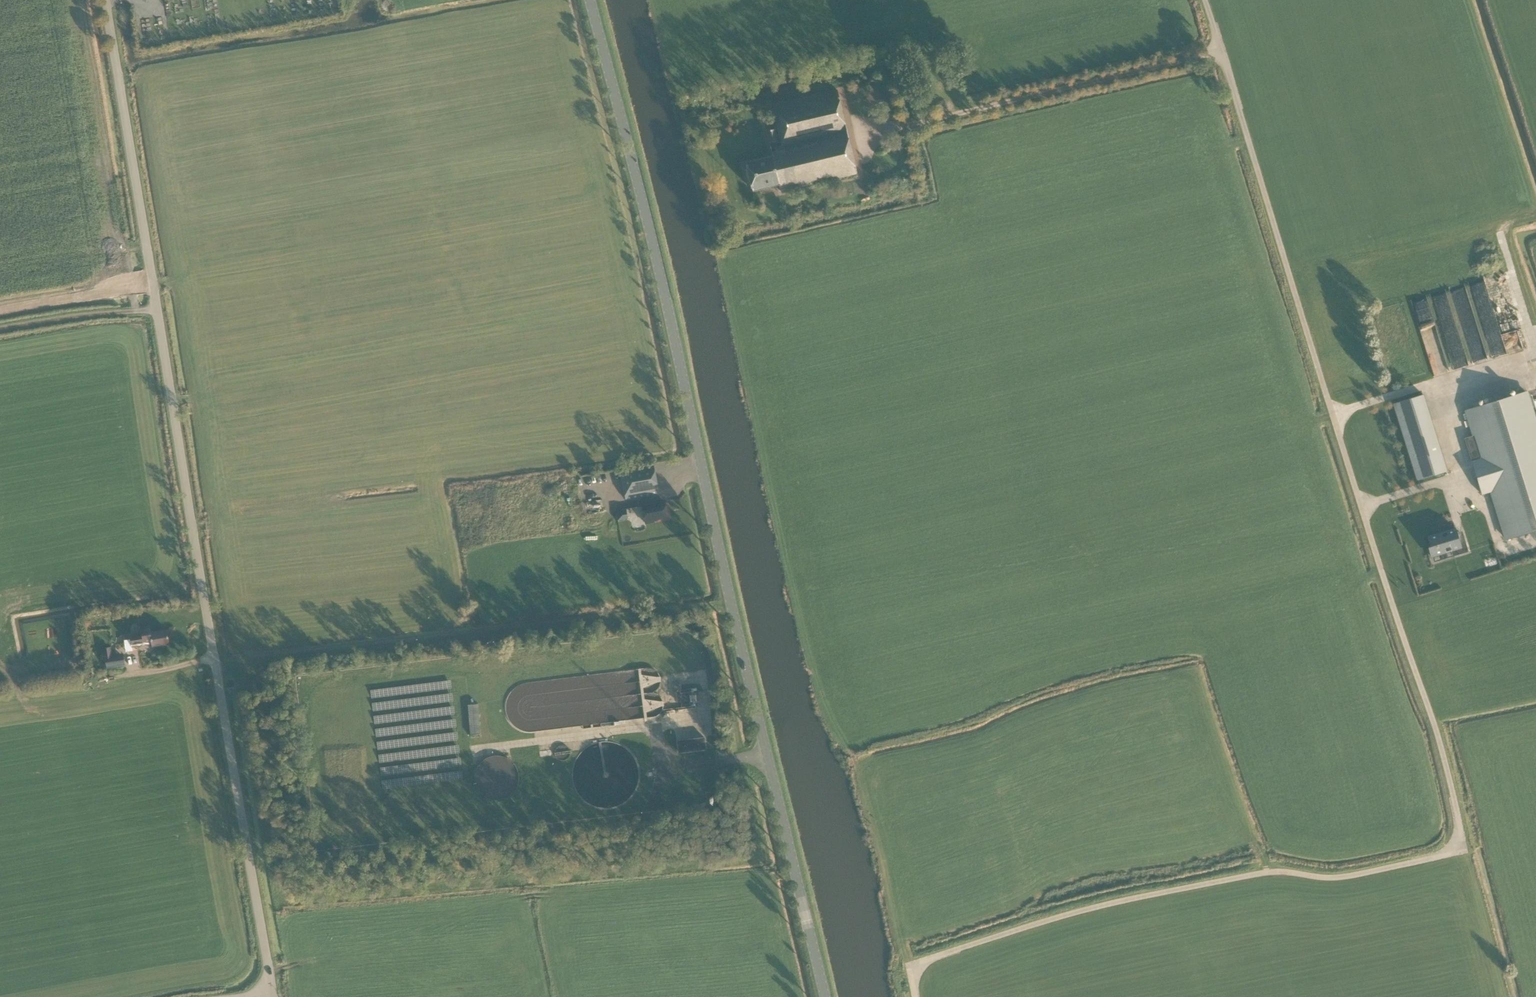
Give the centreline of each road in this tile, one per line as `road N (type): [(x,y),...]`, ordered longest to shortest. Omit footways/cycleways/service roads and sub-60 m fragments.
road 1 (secondary): [(828,996),(591,0)]
road 2 (unclassified): [(272,992),(106,0)]
road 3 (track): [(215,664),(731,600)]
road 4 (track): [(1220,52),(900,126)]

